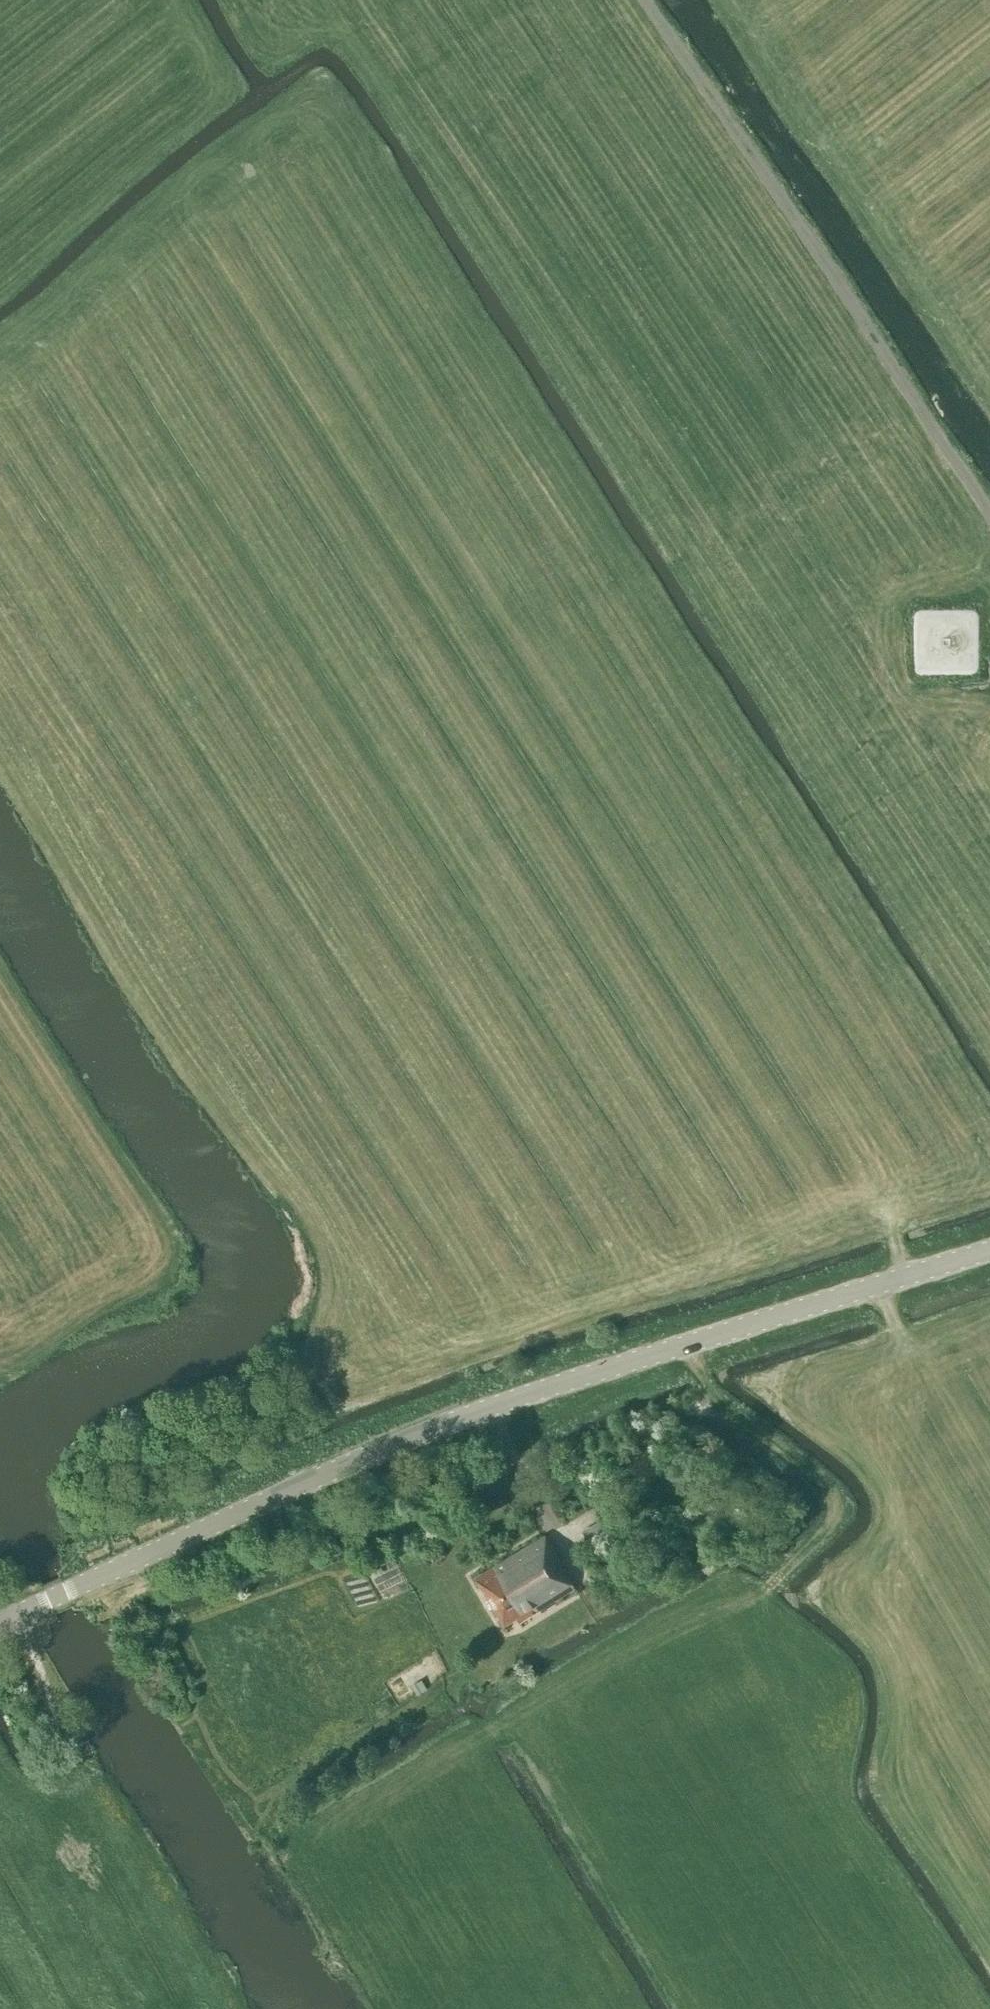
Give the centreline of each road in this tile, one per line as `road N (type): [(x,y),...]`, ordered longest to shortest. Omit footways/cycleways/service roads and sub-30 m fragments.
road 1 (secondary): [(0,1623),(387,1452),(658,1358),(989,1260)]

